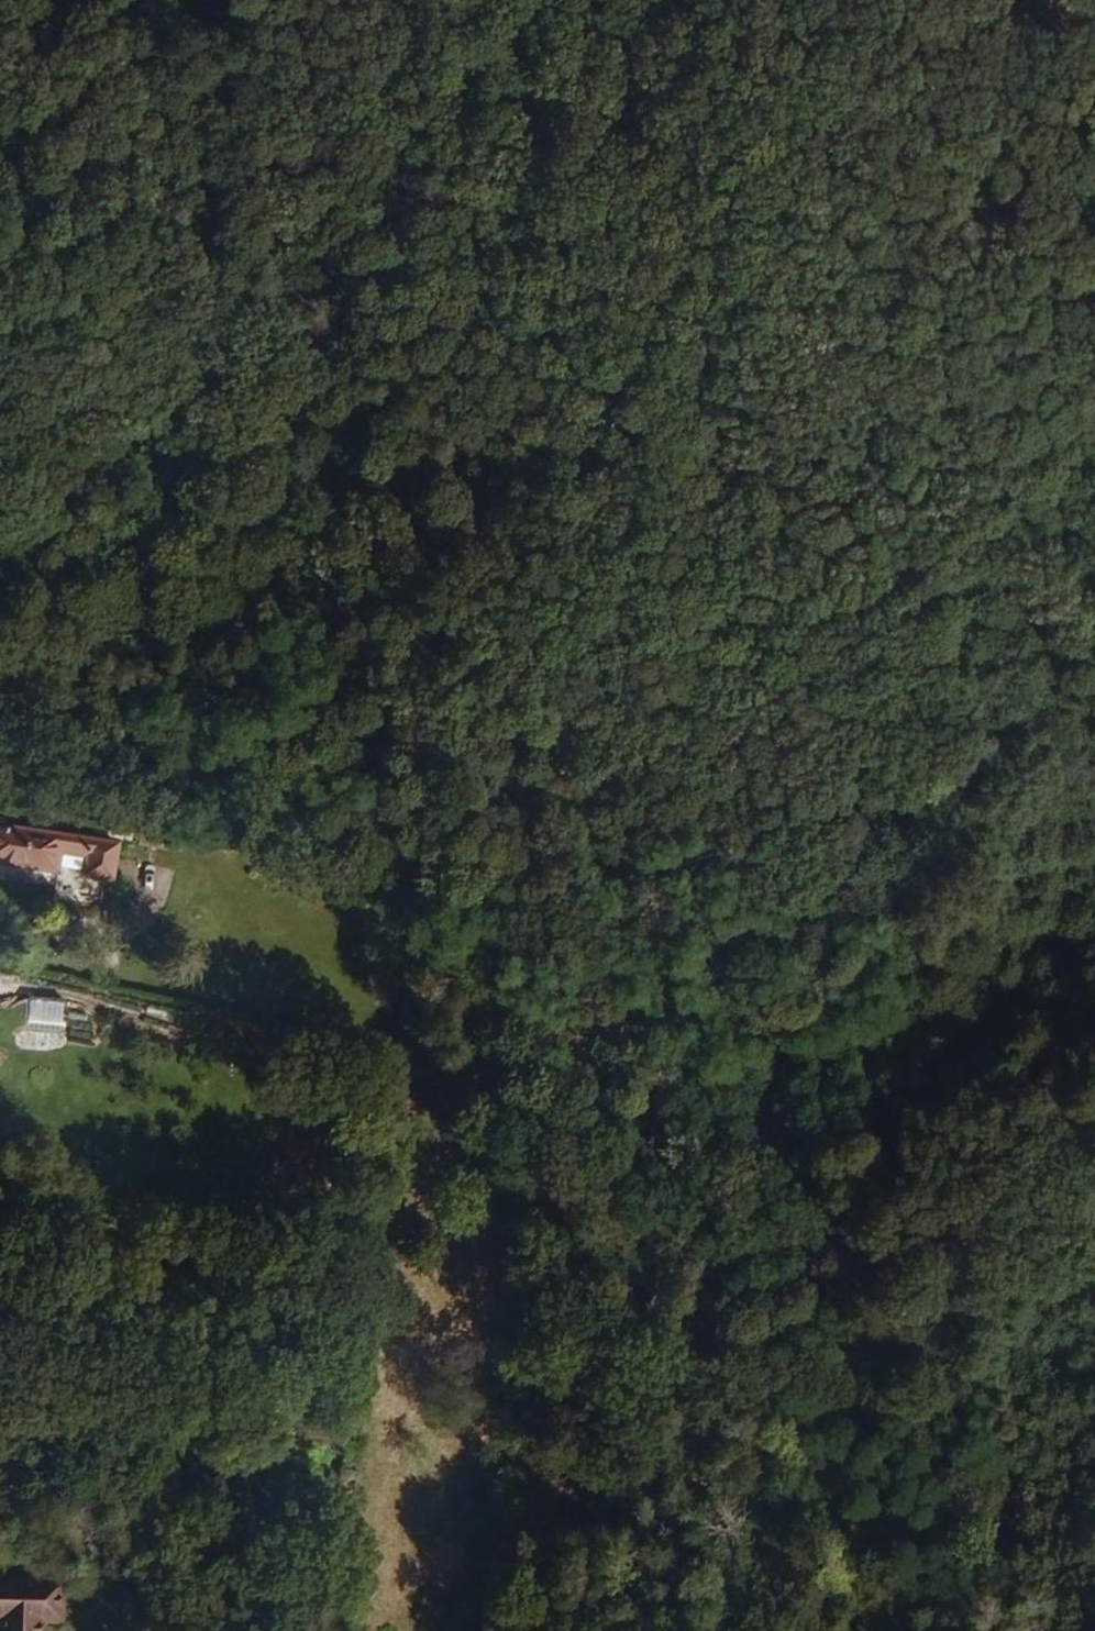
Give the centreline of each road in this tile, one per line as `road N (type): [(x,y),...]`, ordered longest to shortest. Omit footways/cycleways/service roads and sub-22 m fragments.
road 1 (track): [(20,0),(26,57),(0,125)]

